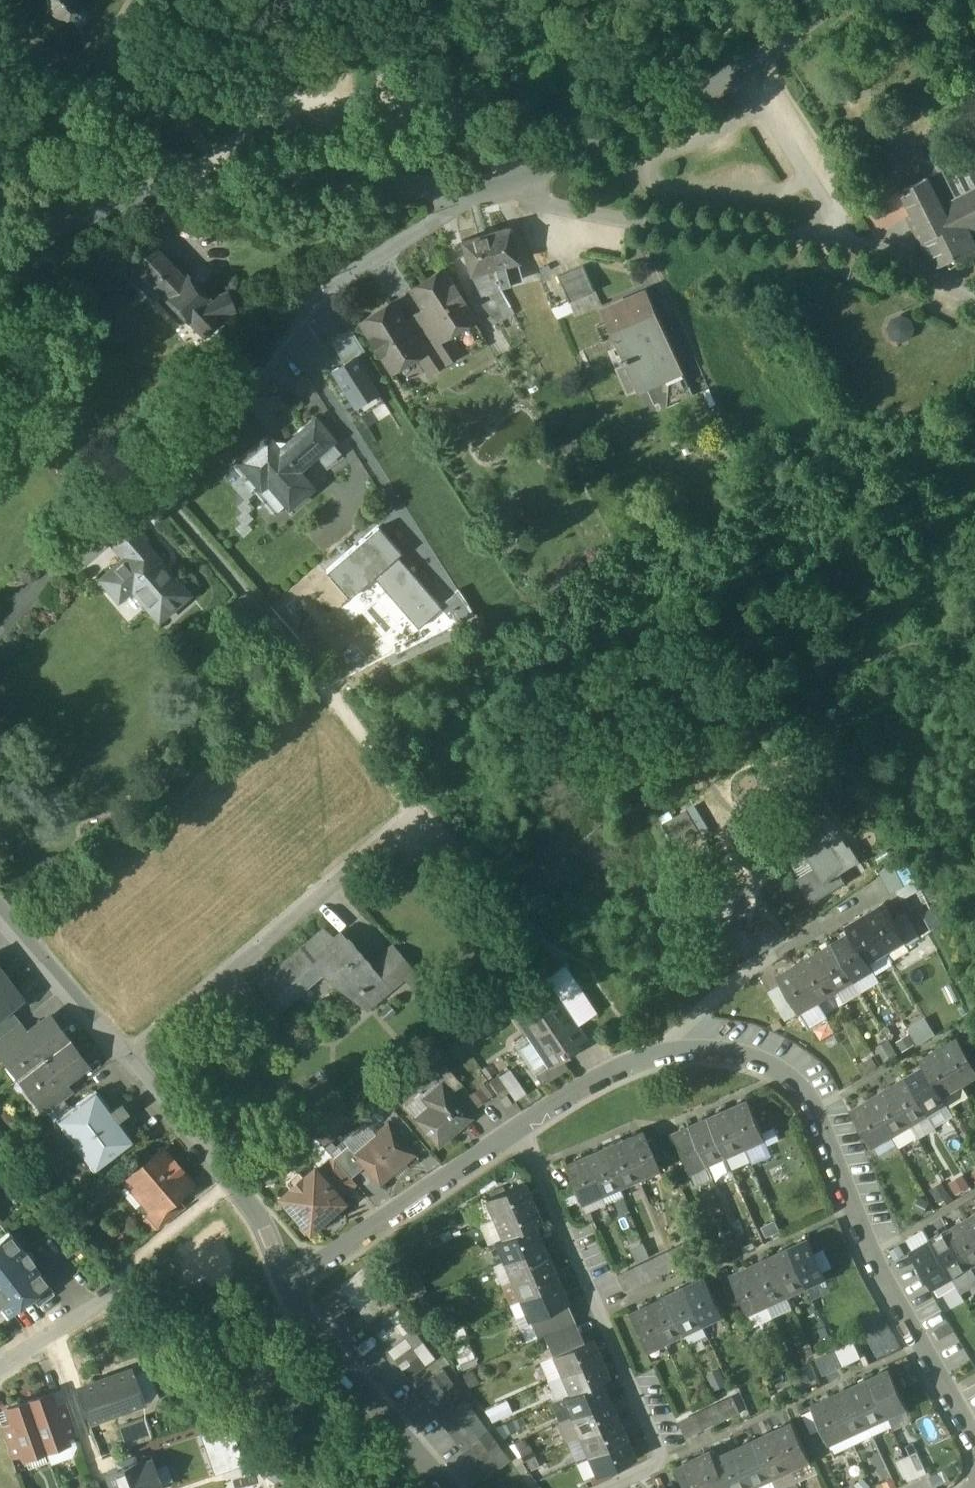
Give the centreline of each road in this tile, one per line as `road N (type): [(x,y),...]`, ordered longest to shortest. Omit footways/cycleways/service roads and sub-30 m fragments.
road 1 (residential): [(293,1285),(621,1075),(717,1050),(760,1060),(793,1080),(818,1114),(876,1252),(962,1413),(974,1472)]
road 2 (residential): [(309,668),(163,487),(309,302),(445,210),(458,189)]
road 3 (residential): [(974,297),(912,264),(836,241),(624,218),(549,204),(508,182)]
road 4 (residential): [(423,811),(127,1059)]
road 5 (residential): [(834,0),(736,71),(508,182)]
road 6 (residential): [(458,189),(217,182),(104,200)]
road 7 (residential): [(127,1059),(254,1206),(293,1285)]
road 8 (residential): [(293,1285),(313,1330),(452,1487)]
road 9 (residential): [(0,913),(127,1059)]
road 10 (track): [(423,811),(309,668)]
road 11 (track): [(119,1284),(122,1272),(232,1182)]
road 12 (residential): [(0,1366),(119,1284)]
road 13 (residential): [(104,200),(26,233),(0,263)]

